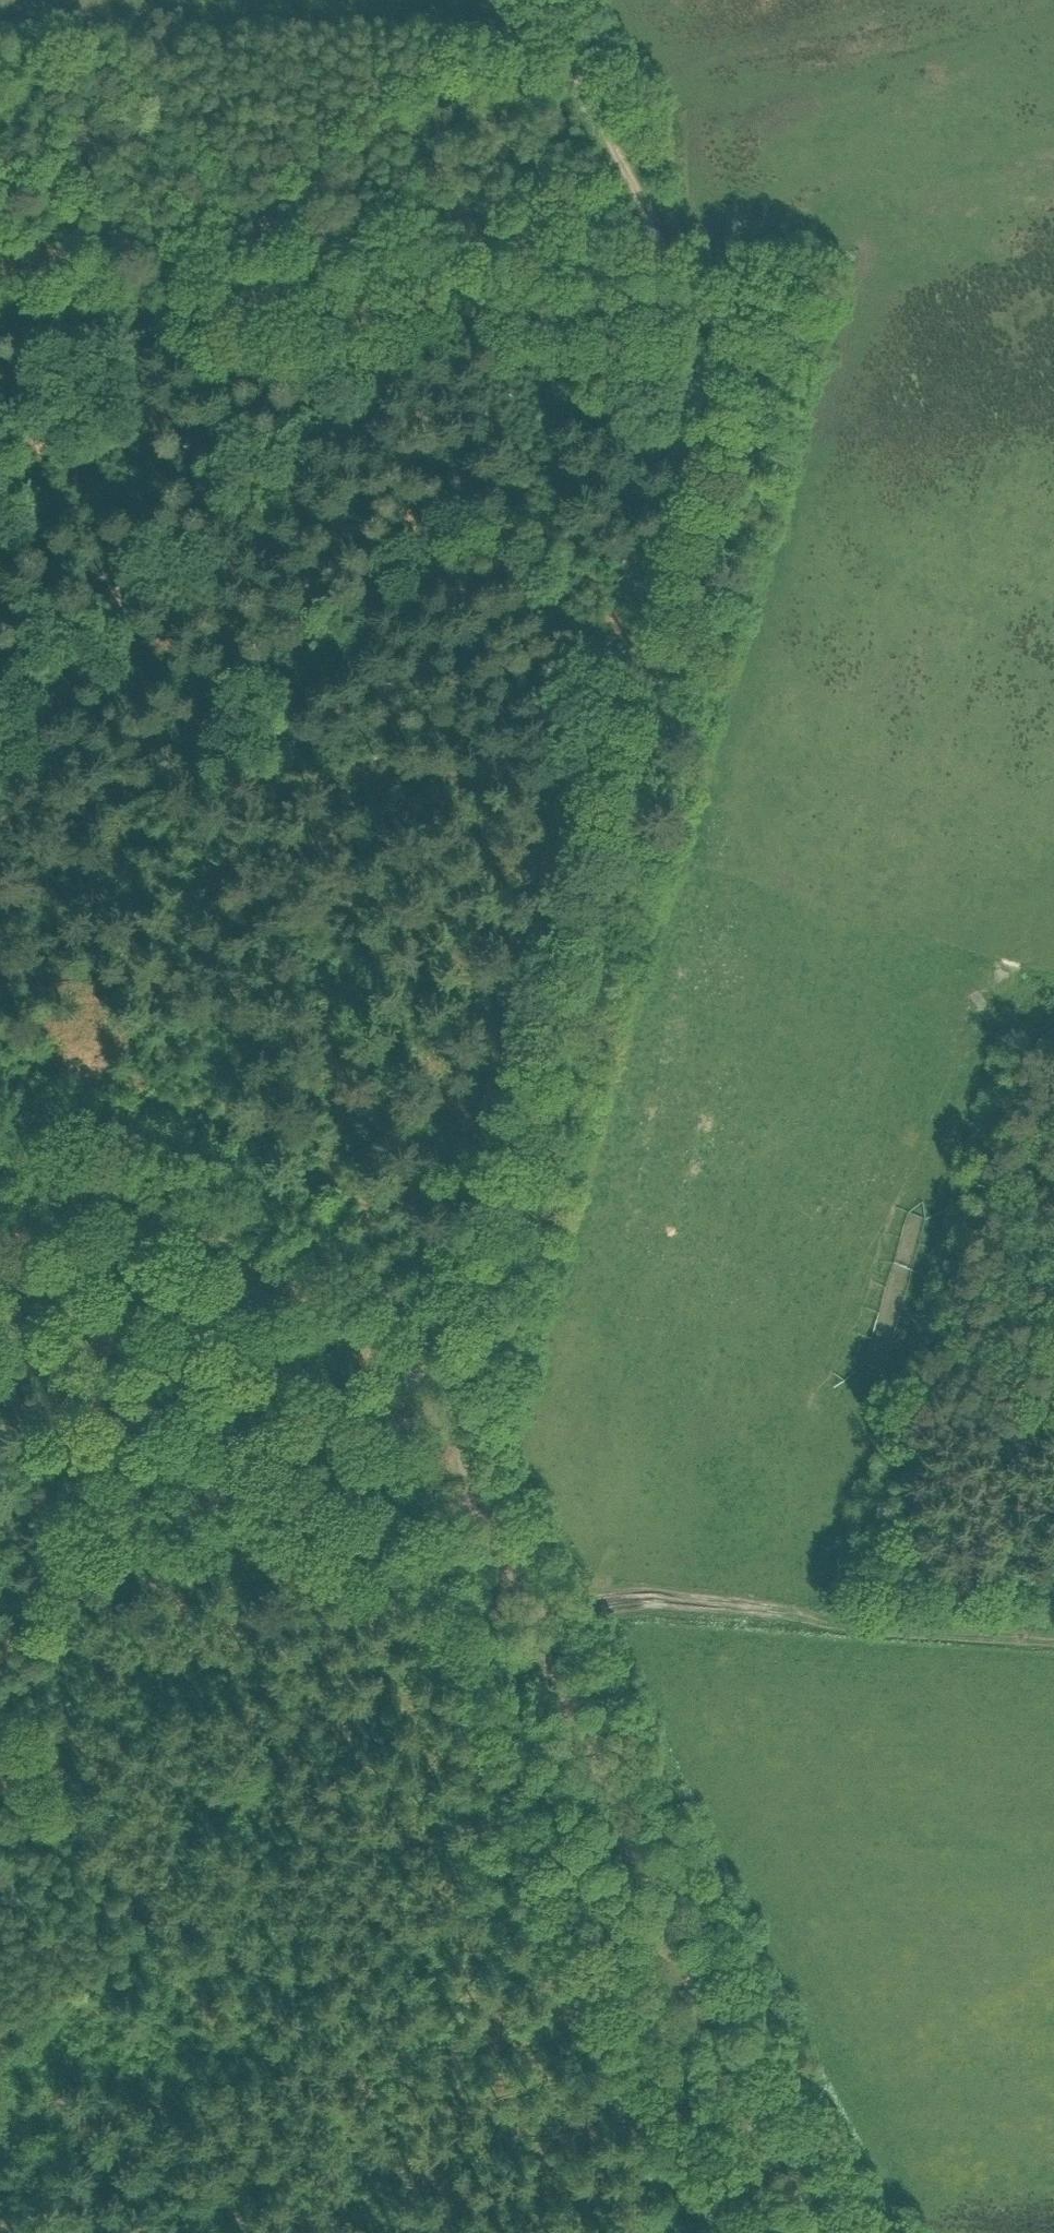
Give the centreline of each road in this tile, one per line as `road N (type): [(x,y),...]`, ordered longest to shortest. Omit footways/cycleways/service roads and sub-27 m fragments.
road 1 (track): [(441,1431),(763,341),(710,330)]
road 2 (track): [(0,330),(710,330)]
road 3 (track): [(826,2232),(654,1903),(516,1594)]
road 4 (track): [(1053,1622),(516,1594)]
road 5 (unclassified): [(710,330),(539,0)]
road 6 (track): [(319,1315),(142,1200),(0,1159)]
road 7 (track): [(516,1594),(441,1431)]
road 8 (track): [(441,1431),(319,1315)]

